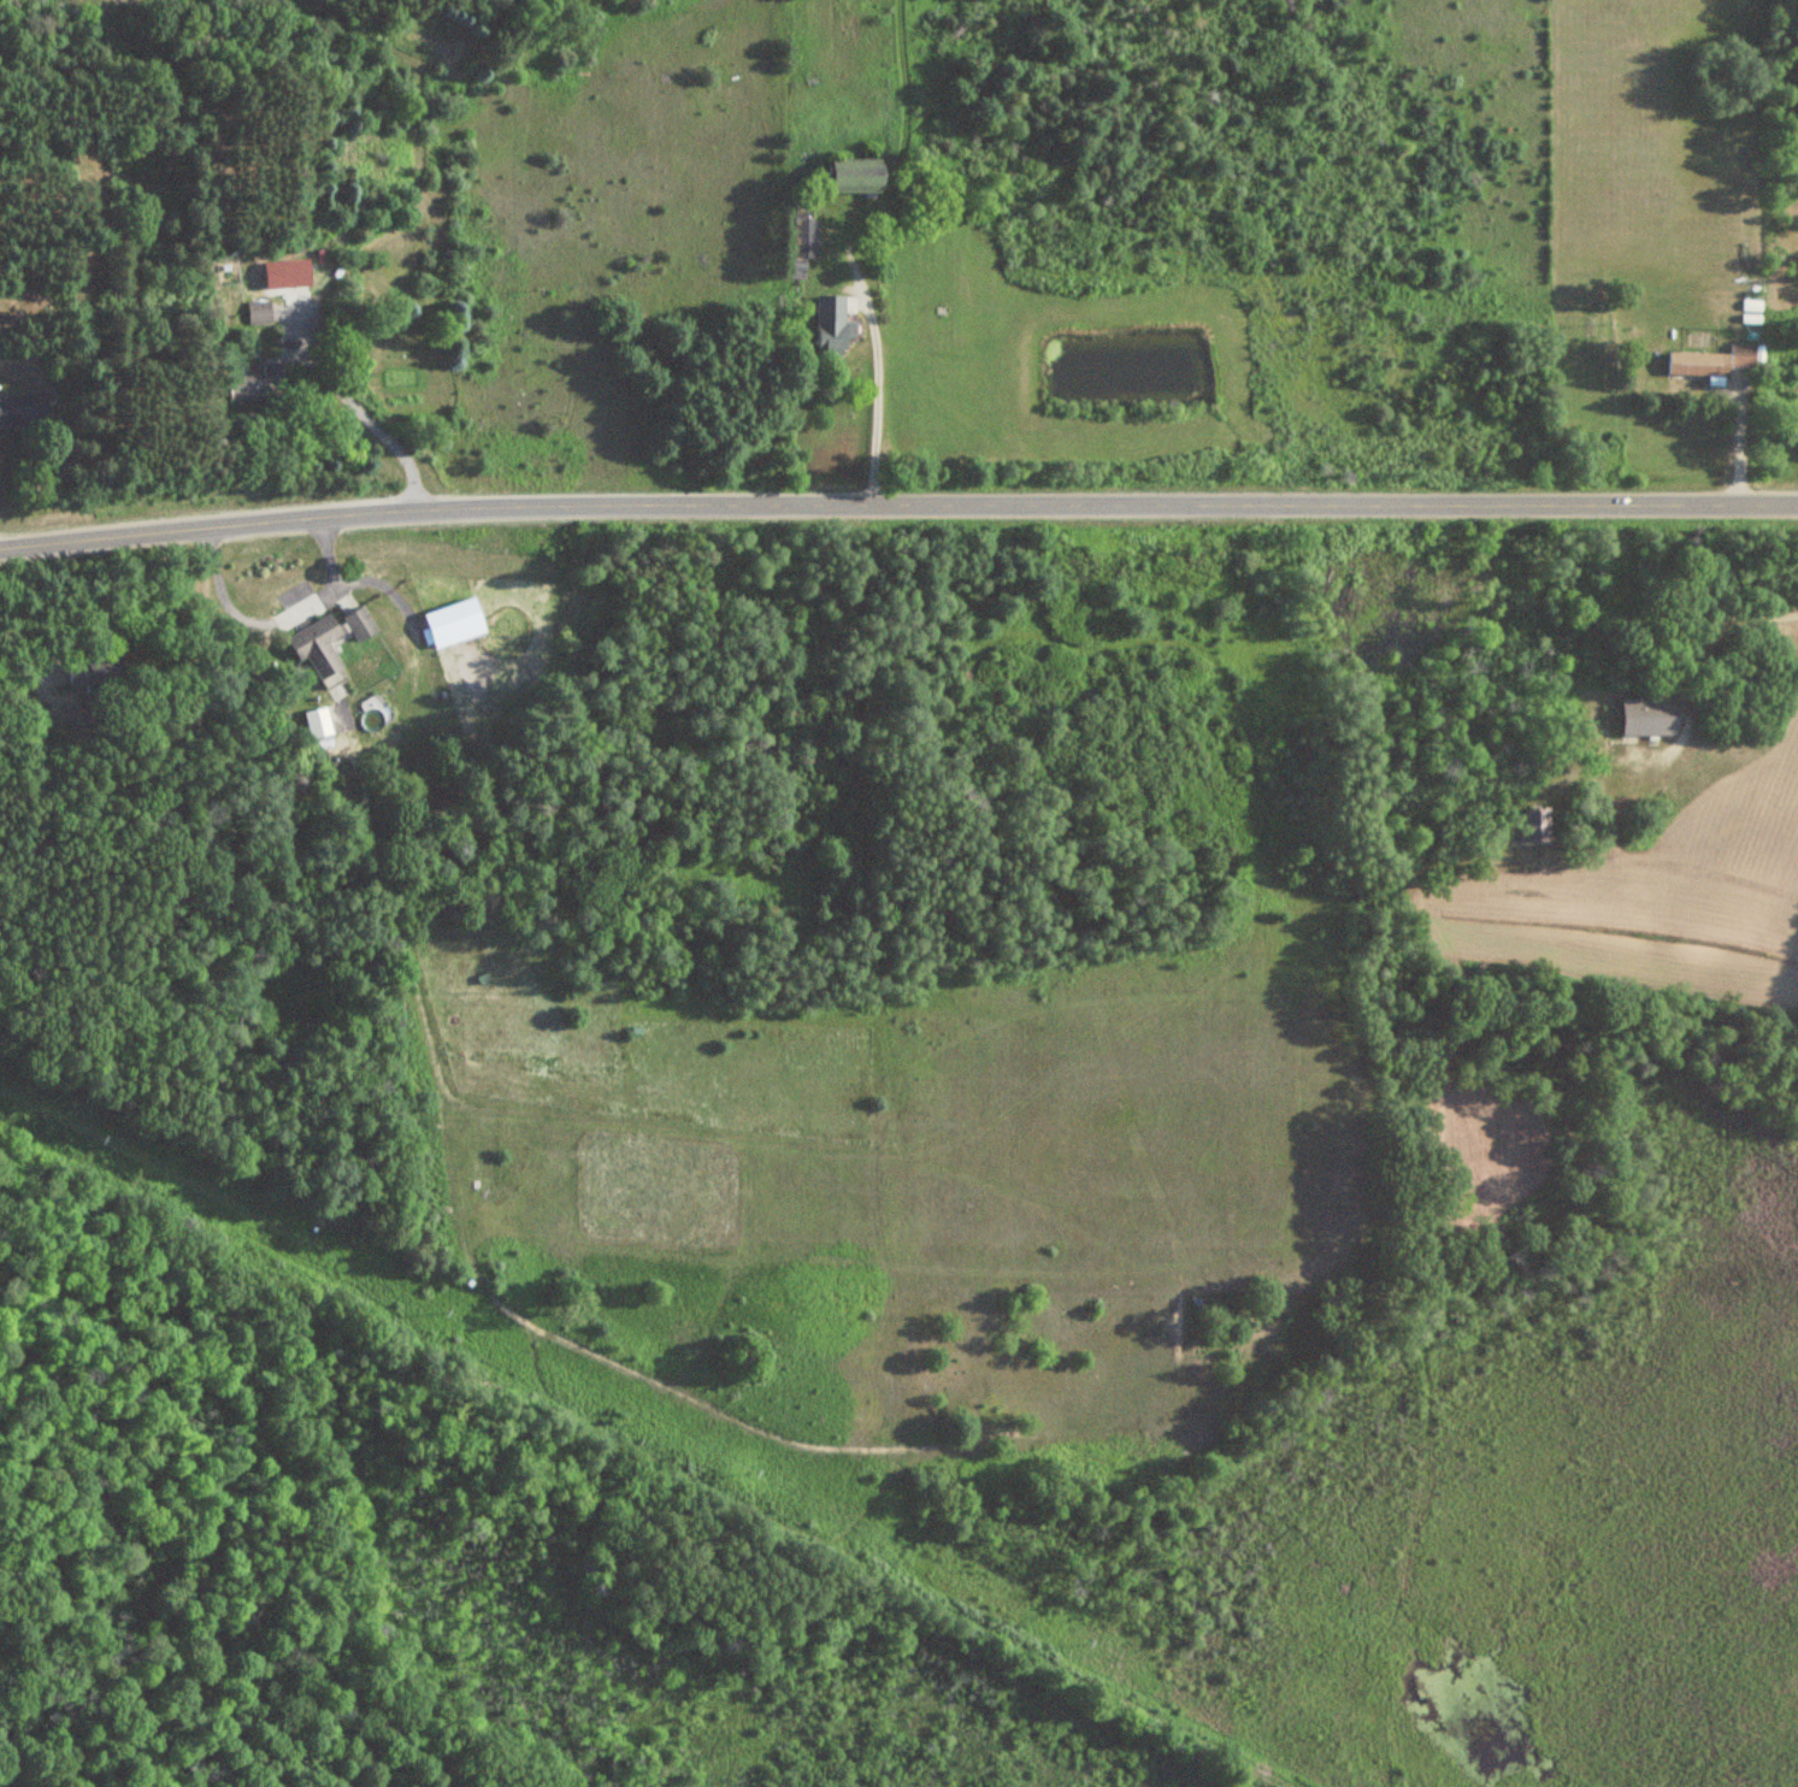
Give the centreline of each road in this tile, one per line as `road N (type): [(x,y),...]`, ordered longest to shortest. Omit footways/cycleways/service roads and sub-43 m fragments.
road 1 (tertiary): [(1797,504),(624,505),(117,521),(0,541)]

